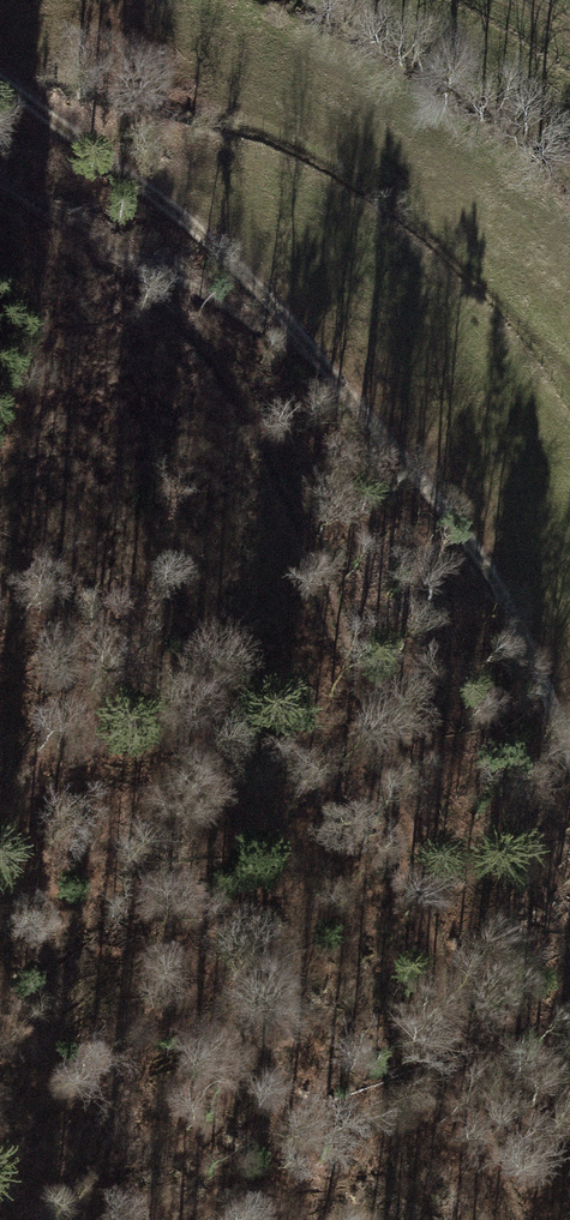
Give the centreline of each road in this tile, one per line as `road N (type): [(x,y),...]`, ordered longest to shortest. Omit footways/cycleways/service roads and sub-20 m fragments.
road 1 (track): [(514,1219),(411,843),(294,505),(227,370),(138,285),(0,203)]
road 2 (track): [(0,79),(137,178),(397,441),(510,603),(569,738)]

